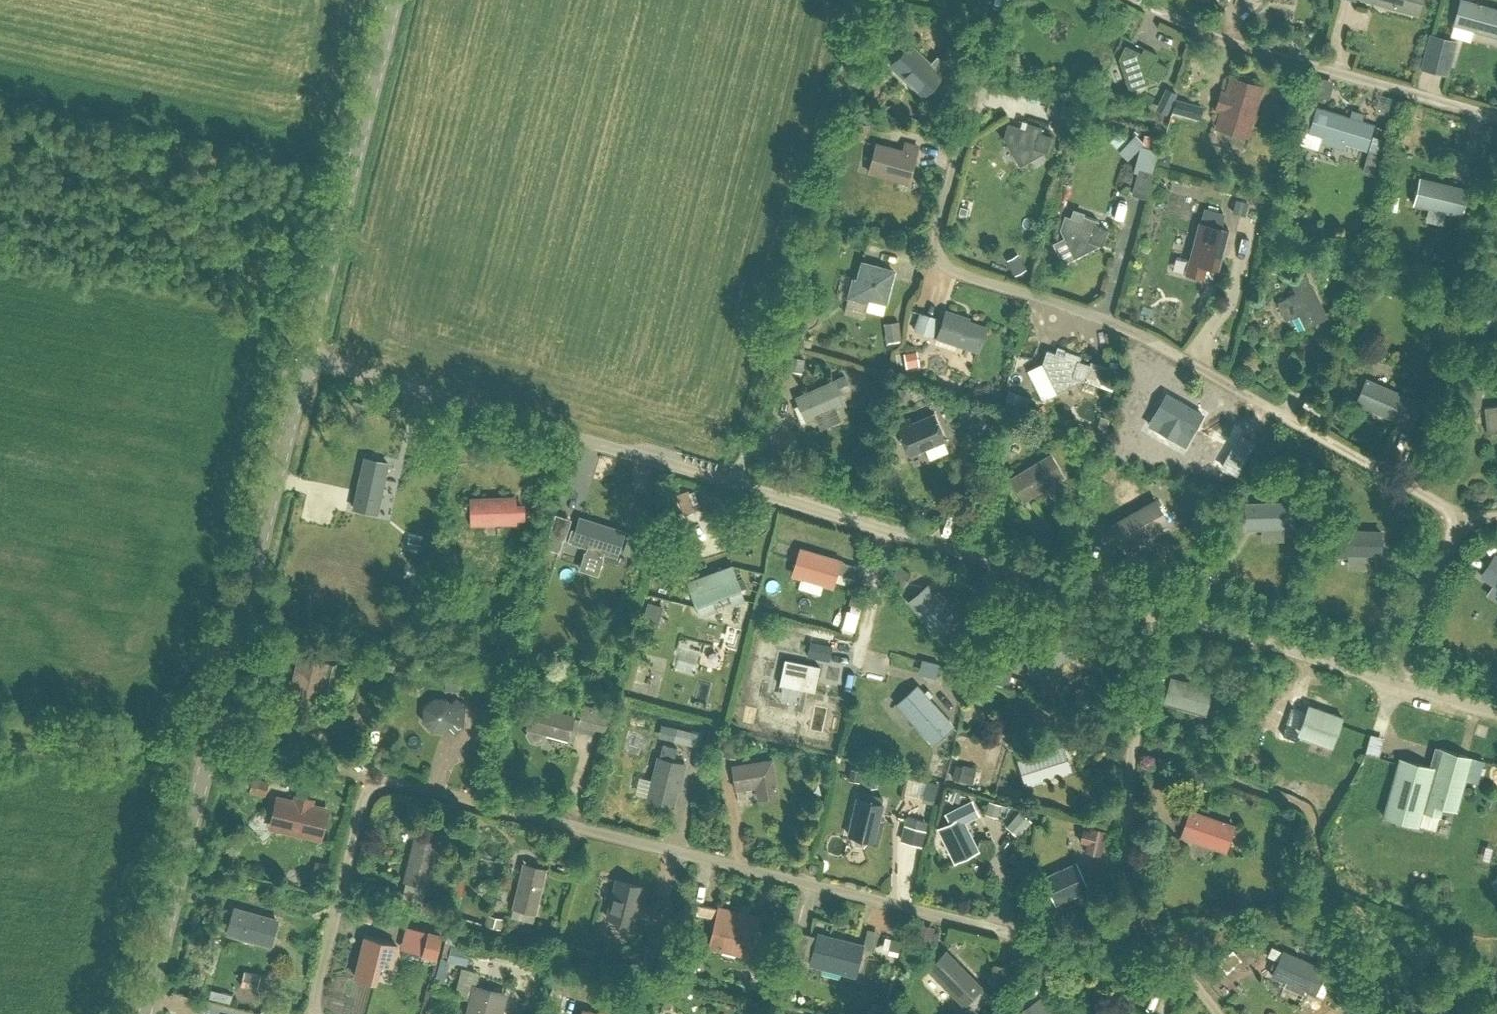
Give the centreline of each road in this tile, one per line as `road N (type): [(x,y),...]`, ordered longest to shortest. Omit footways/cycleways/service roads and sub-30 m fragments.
road 1 (residential): [(316,1013),(371,776),(1000,930),(1140,978),(1170,980),(1181,971)]
road 2 (residential): [(306,359),(1162,610)]
road 3 (residential): [(1001,0),(942,211),(944,263),(1165,346),(1457,517)]
road 4 (unclassified): [(144,1013),(306,359)]
road 5 (track): [(1428,1013),(1352,971),(1336,945),(1312,839),(1293,803),(1265,784),(1134,739)]
road 6 (residential): [(1162,610),(1131,760),(1127,863),(1141,915),(1181,971)]
road 7 (residential): [(1496,117),(1248,47),(1139,0)]
road 8 (unclassified): [(306,359),(395,0)]
road 9 (residential): [(1162,610),(1393,678)]
road 10 (residential): [(1393,678),(1461,523)]

